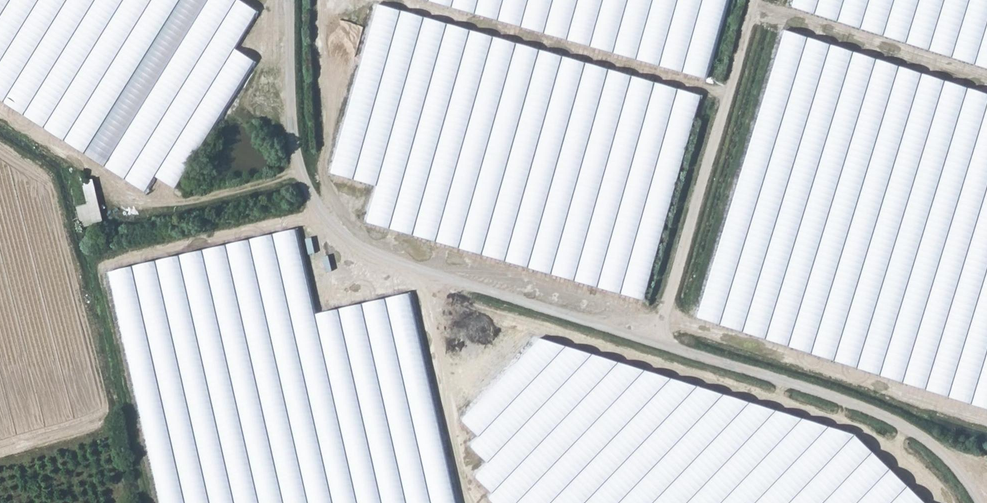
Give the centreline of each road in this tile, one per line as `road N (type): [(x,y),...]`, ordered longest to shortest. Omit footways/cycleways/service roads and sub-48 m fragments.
road 1 (track): [(756,0),(652,342),(881,421),(930,446),(980,502)]
road 2 (track): [(289,0),(294,137),(315,206),(336,228),(367,248),(652,342)]

